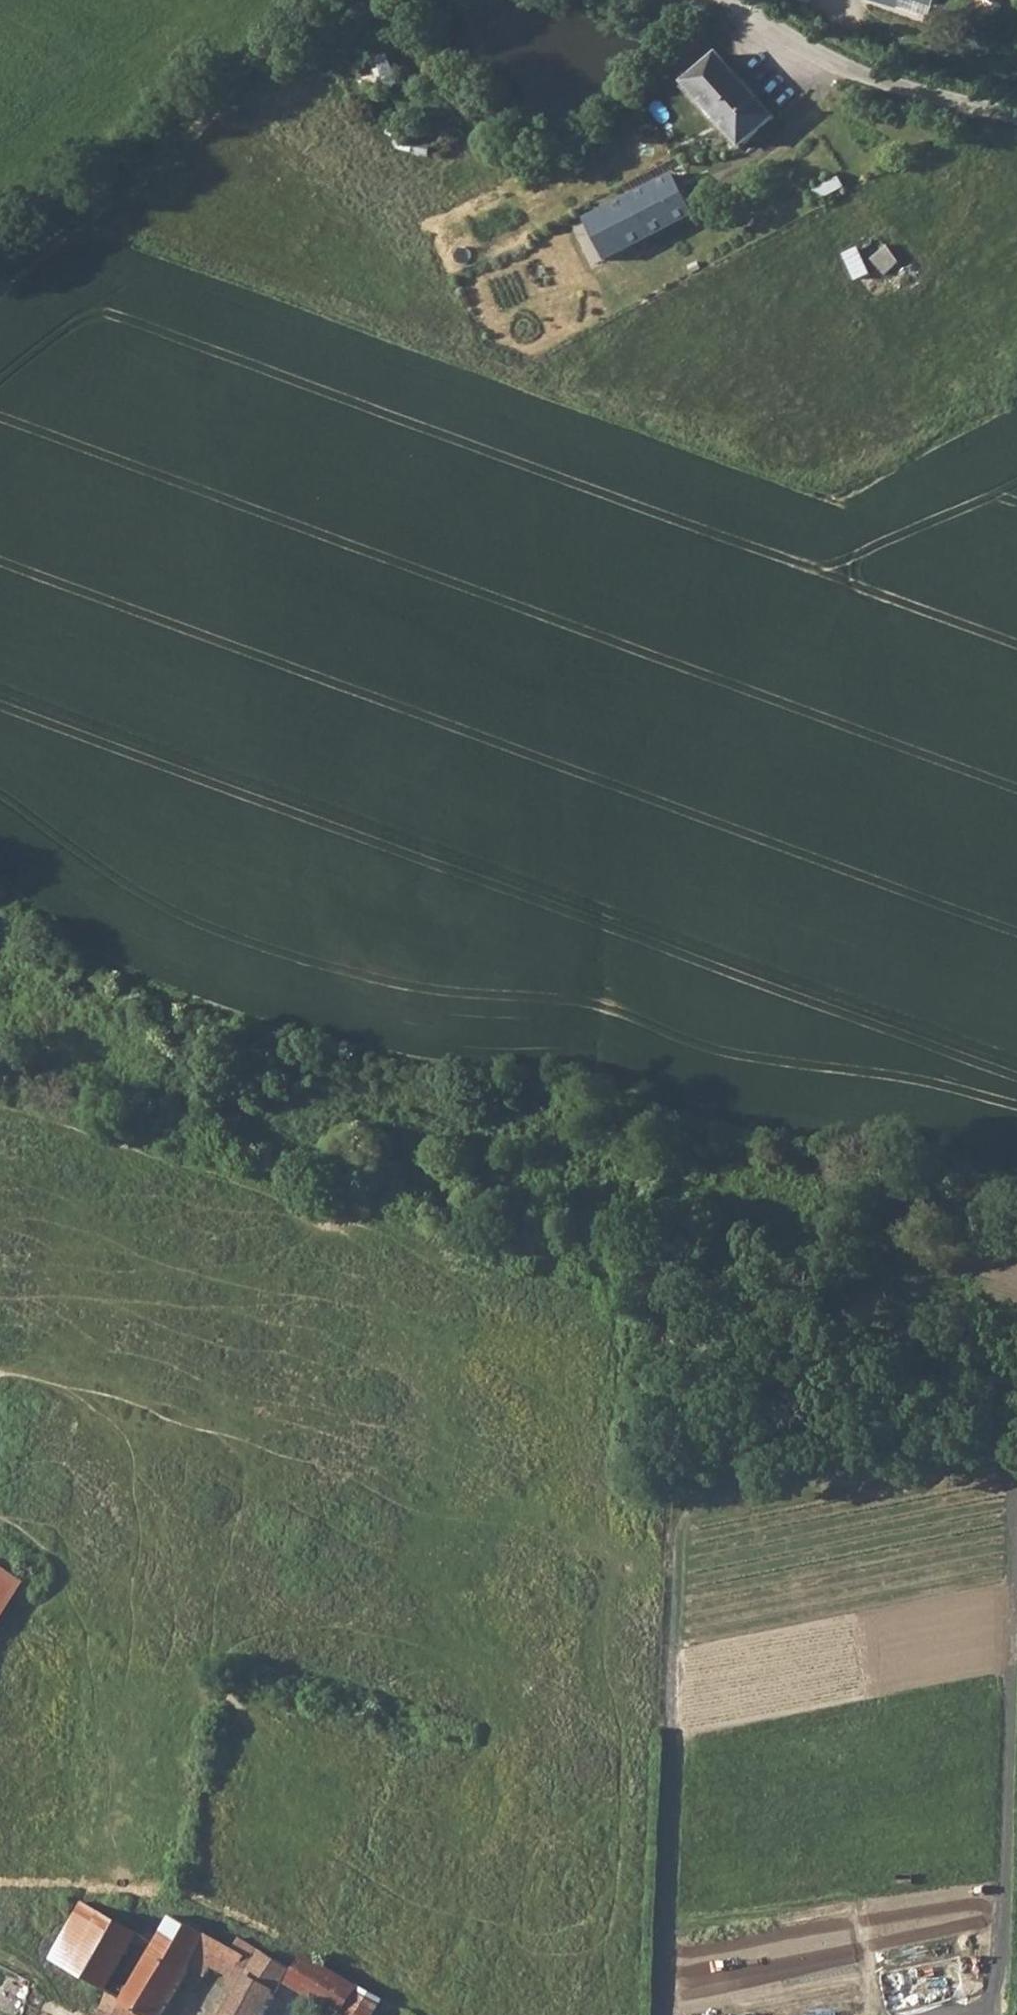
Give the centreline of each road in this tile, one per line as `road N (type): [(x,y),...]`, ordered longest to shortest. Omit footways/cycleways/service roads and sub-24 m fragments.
road 1 (track): [(300,0),(191,135),(0,277)]
road 2 (unclassified): [(1016,118),(855,79),(734,0)]

